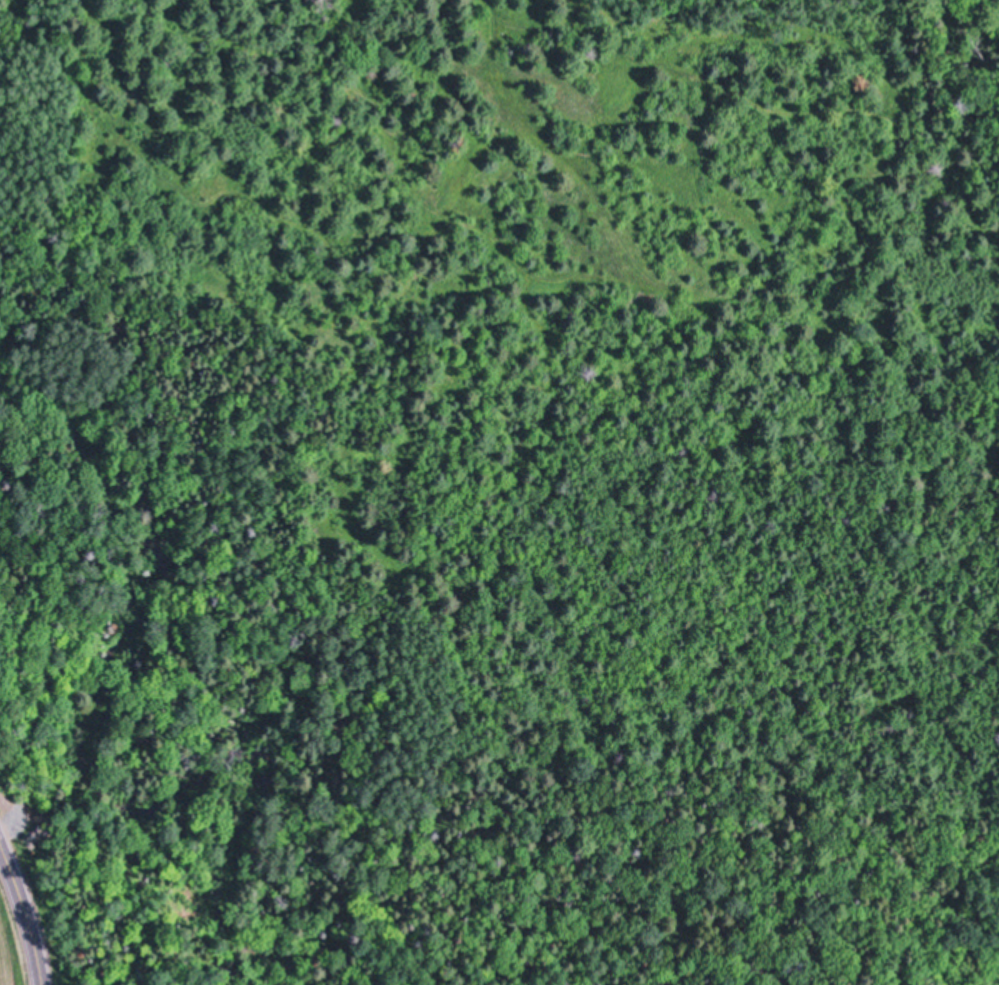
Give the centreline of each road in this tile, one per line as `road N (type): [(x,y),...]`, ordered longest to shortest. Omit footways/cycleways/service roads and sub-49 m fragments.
road 1 (secondary): [(0,841),(17,878),(40,984)]

